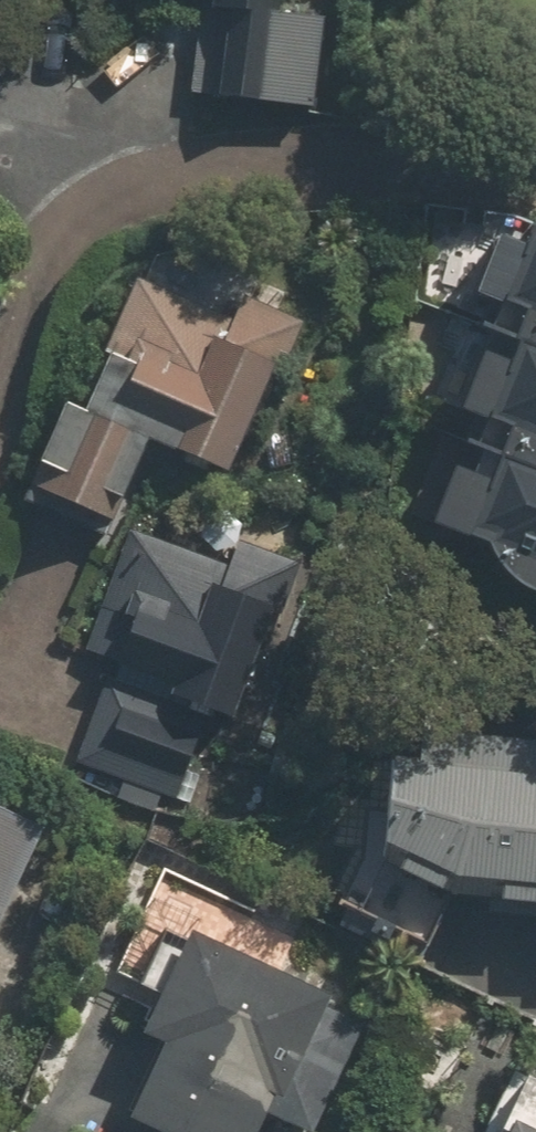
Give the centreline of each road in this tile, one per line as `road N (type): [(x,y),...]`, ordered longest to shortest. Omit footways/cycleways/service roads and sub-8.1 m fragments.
road 1 (residential): [(157,156),(305,146),(445,155),(535,176)]
road 2 (residential): [(0,343),(49,237),(104,181),(157,156)]
road 3 (residential): [(0,125),(157,156)]

